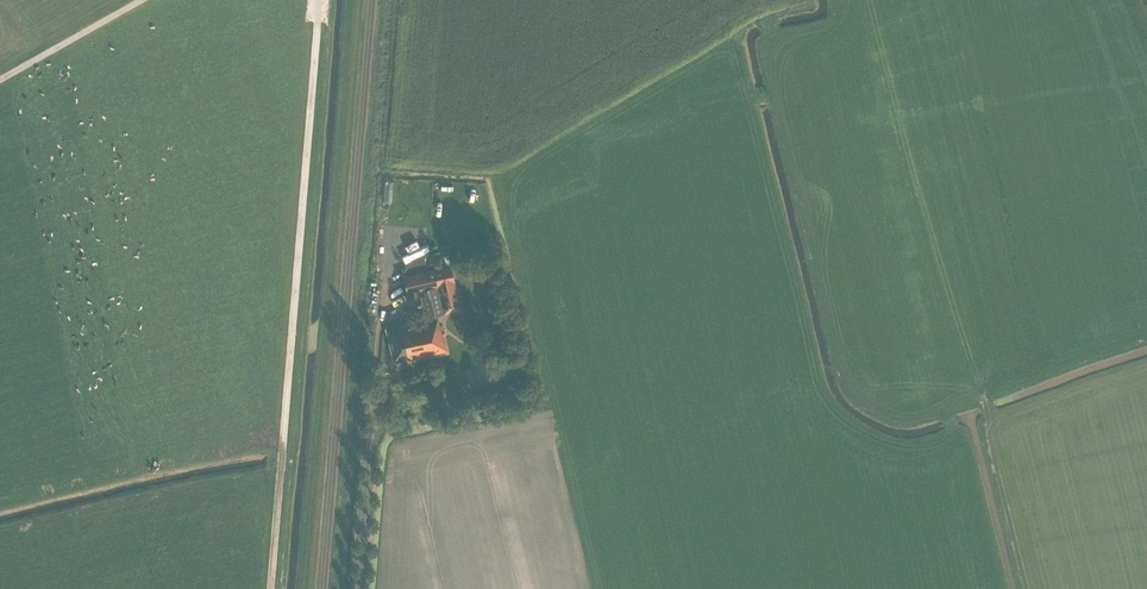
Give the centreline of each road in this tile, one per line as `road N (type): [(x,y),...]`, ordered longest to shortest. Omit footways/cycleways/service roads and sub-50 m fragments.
road 1 (unclassified): [(0,78),(139,0)]

